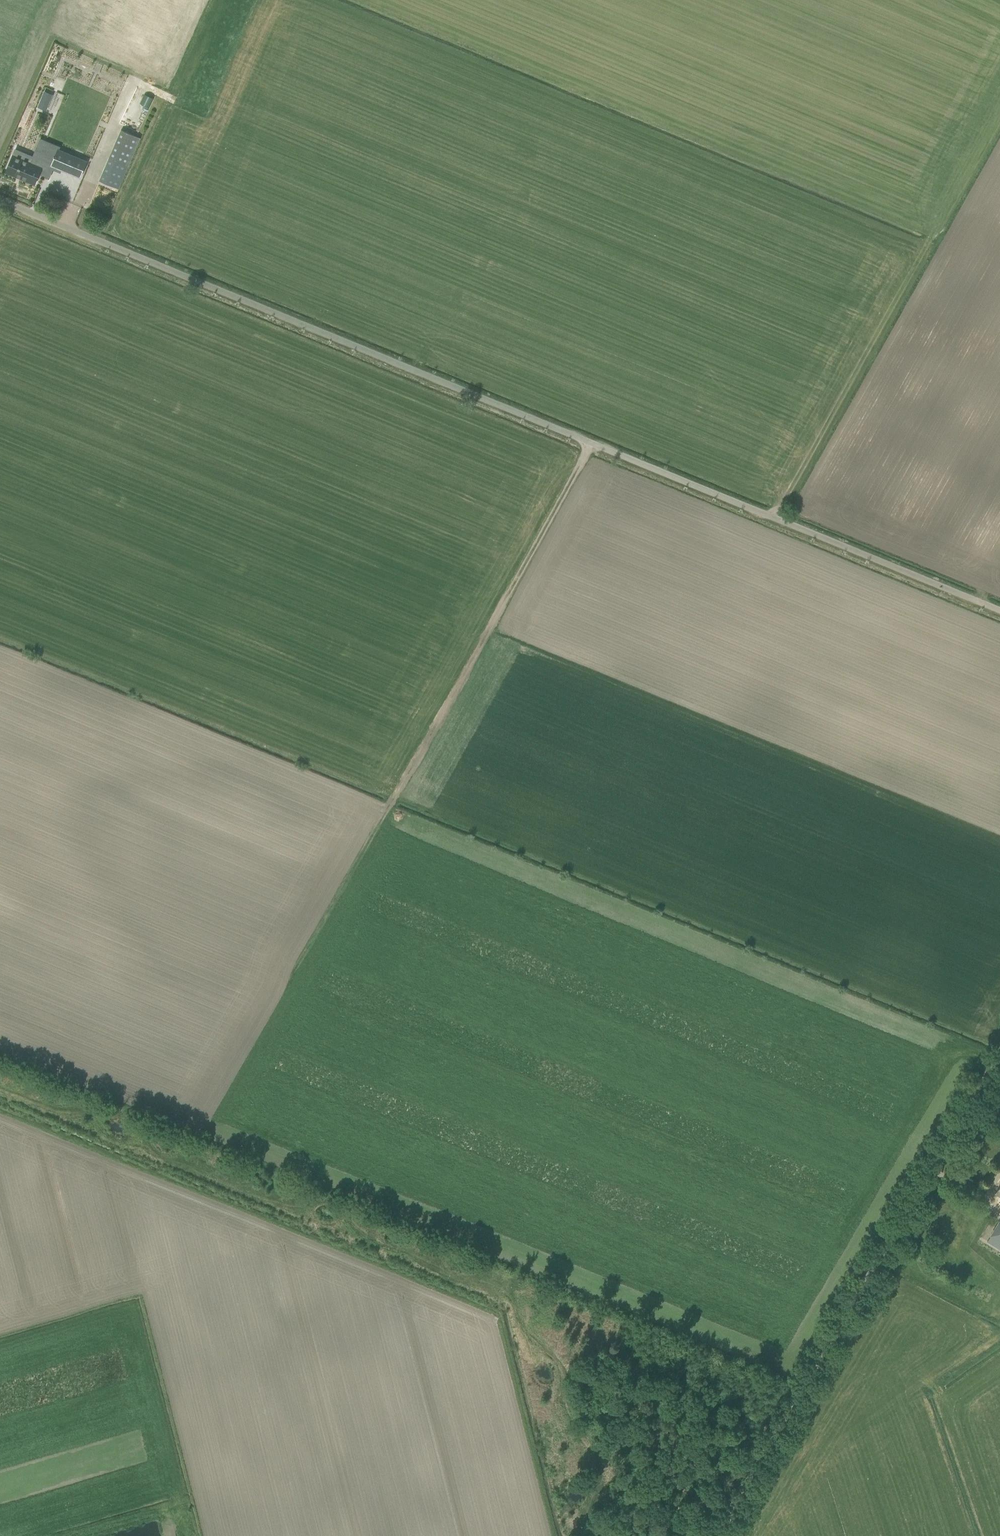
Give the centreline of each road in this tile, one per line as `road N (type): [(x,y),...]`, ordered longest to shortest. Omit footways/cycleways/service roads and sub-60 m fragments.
road 1 (unclassified): [(999,616),(0,201)]
road 2 (unclassified): [(724,1535),(999,1062)]

